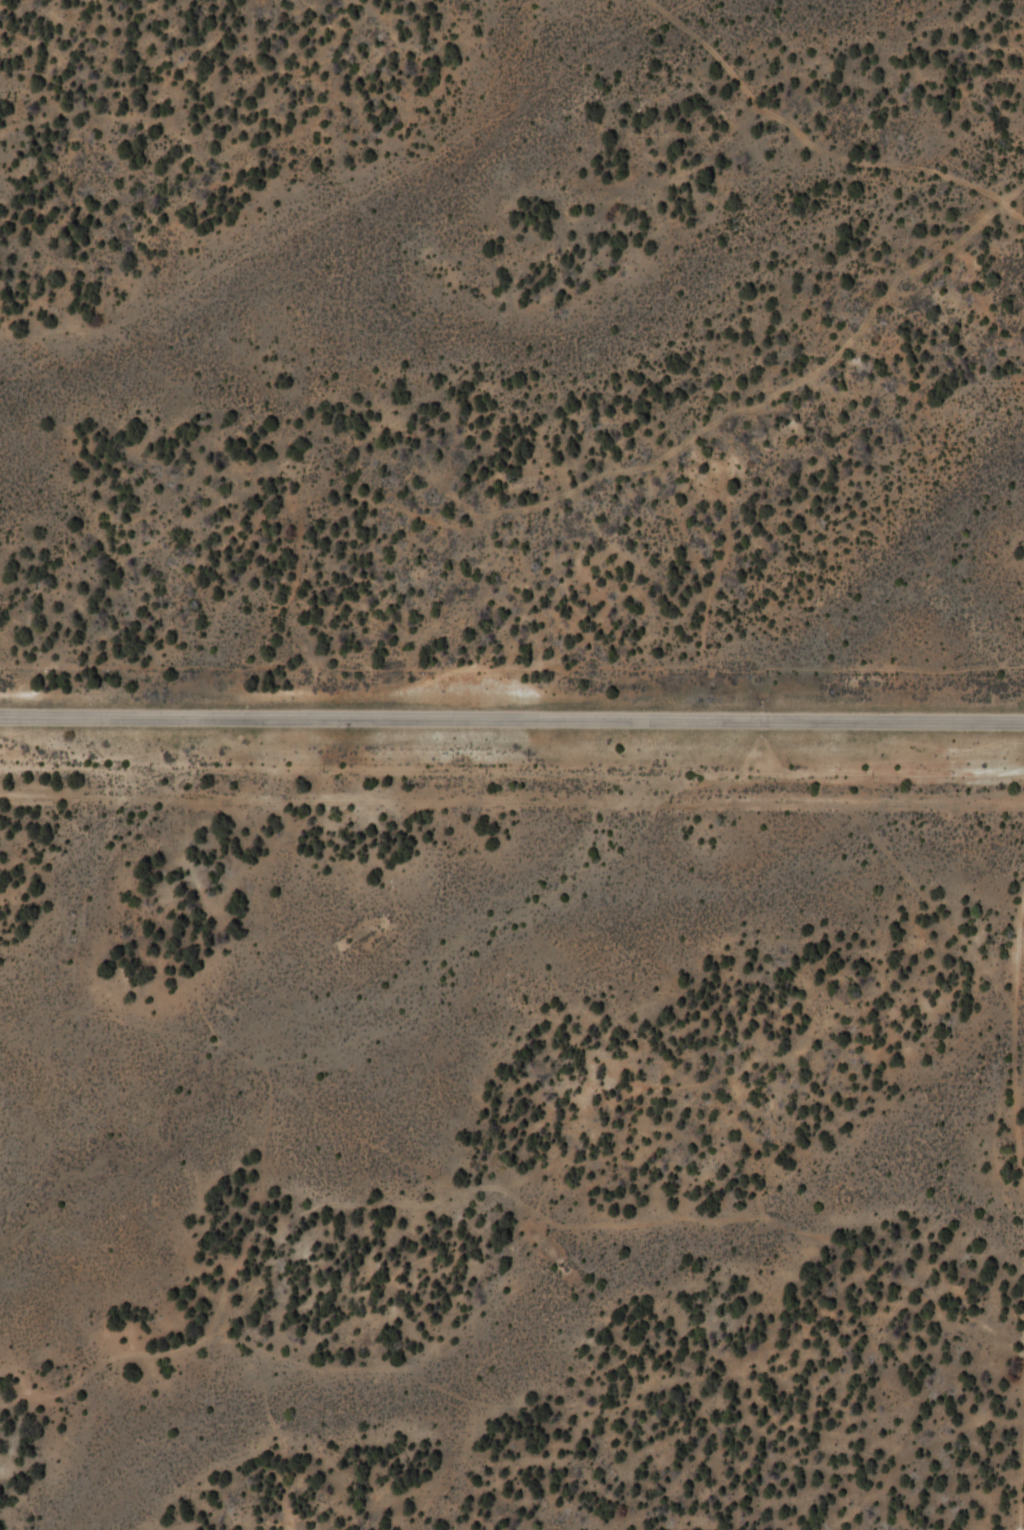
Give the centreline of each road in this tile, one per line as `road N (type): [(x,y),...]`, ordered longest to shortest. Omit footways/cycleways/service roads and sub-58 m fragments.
road 1 (residential): [(0,708),(1023,713)]

